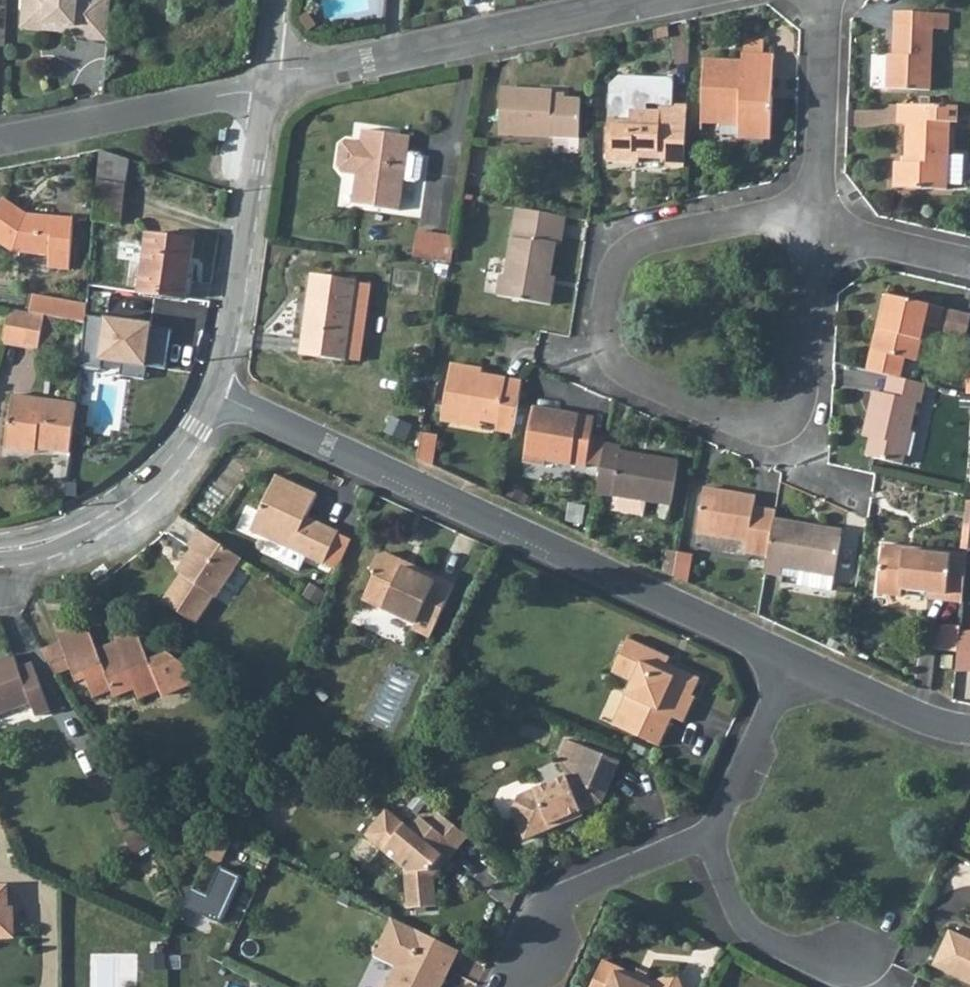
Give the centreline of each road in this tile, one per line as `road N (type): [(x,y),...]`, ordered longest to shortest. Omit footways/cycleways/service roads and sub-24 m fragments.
road 1 (residential): [(808,225),(812,275),(801,376),(786,414),(750,426),(624,374),(607,352),(604,328),(612,275),(625,253),(648,237),(778,219)]
road 2 (residential): [(215,393),(795,661)]
road 3 (residential): [(656,0),(282,75),(264,85)]
road 4 (residential): [(264,85),(231,339),(215,393)]
road 5 (residential): [(215,393),(186,445),(103,518),(0,550)]
road 6 (residential): [(0,143),(264,85)]
road 7 (residential): [(706,835),(745,932),(801,963),(860,965)]
road 8 (residential): [(826,0),(808,225)]
road 9 (residential): [(706,835),(555,901),(540,957)]
road 10 (residential): [(795,661),(706,835)]
road 11 (residential): [(795,661),(924,720),(969,726)]
road 12 (residential): [(969,264),(808,225)]

